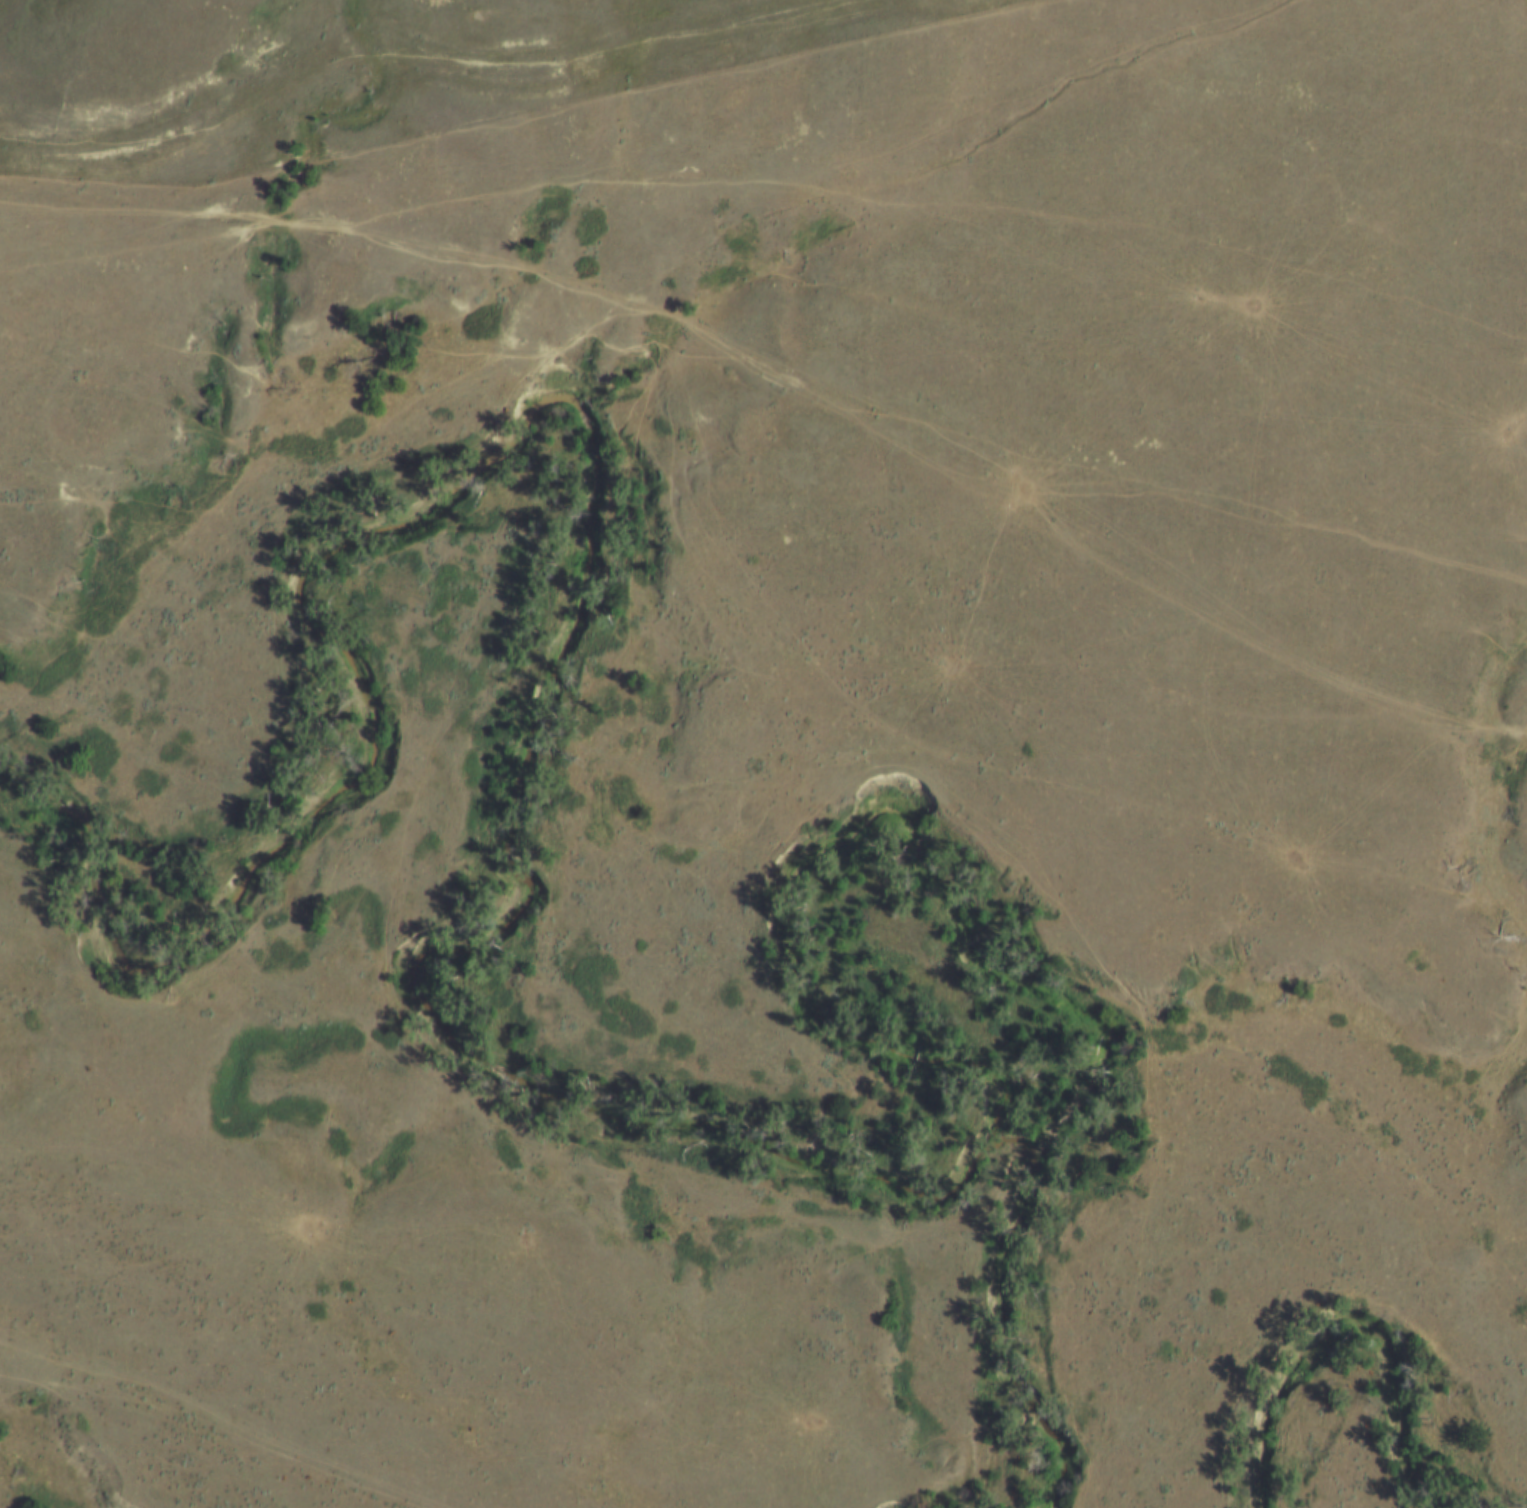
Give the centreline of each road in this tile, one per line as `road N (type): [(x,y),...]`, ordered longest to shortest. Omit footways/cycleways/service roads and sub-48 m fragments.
road 1 (track): [(0,263),(232,216),(315,227),(631,304),(878,428),(1175,605),(1380,707),(1431,728),(1526,742)]

